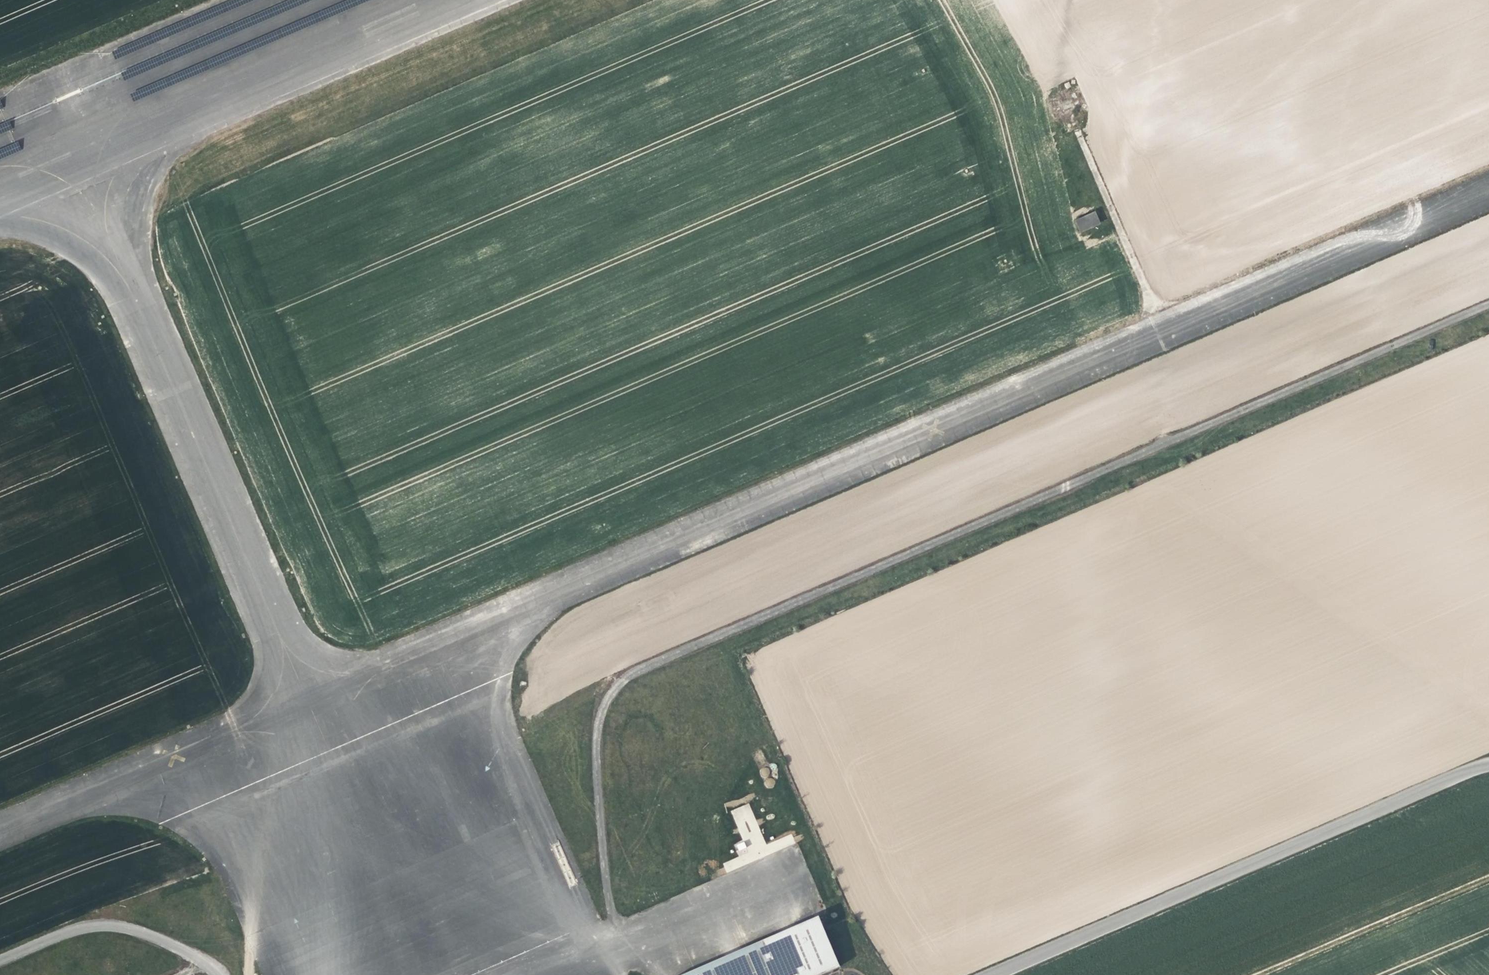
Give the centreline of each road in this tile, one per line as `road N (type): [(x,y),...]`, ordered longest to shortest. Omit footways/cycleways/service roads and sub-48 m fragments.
road 1 (unclassified): [(1488,766),(992,974)]
road 2 (track): [(1268,974),(1488,880)]

